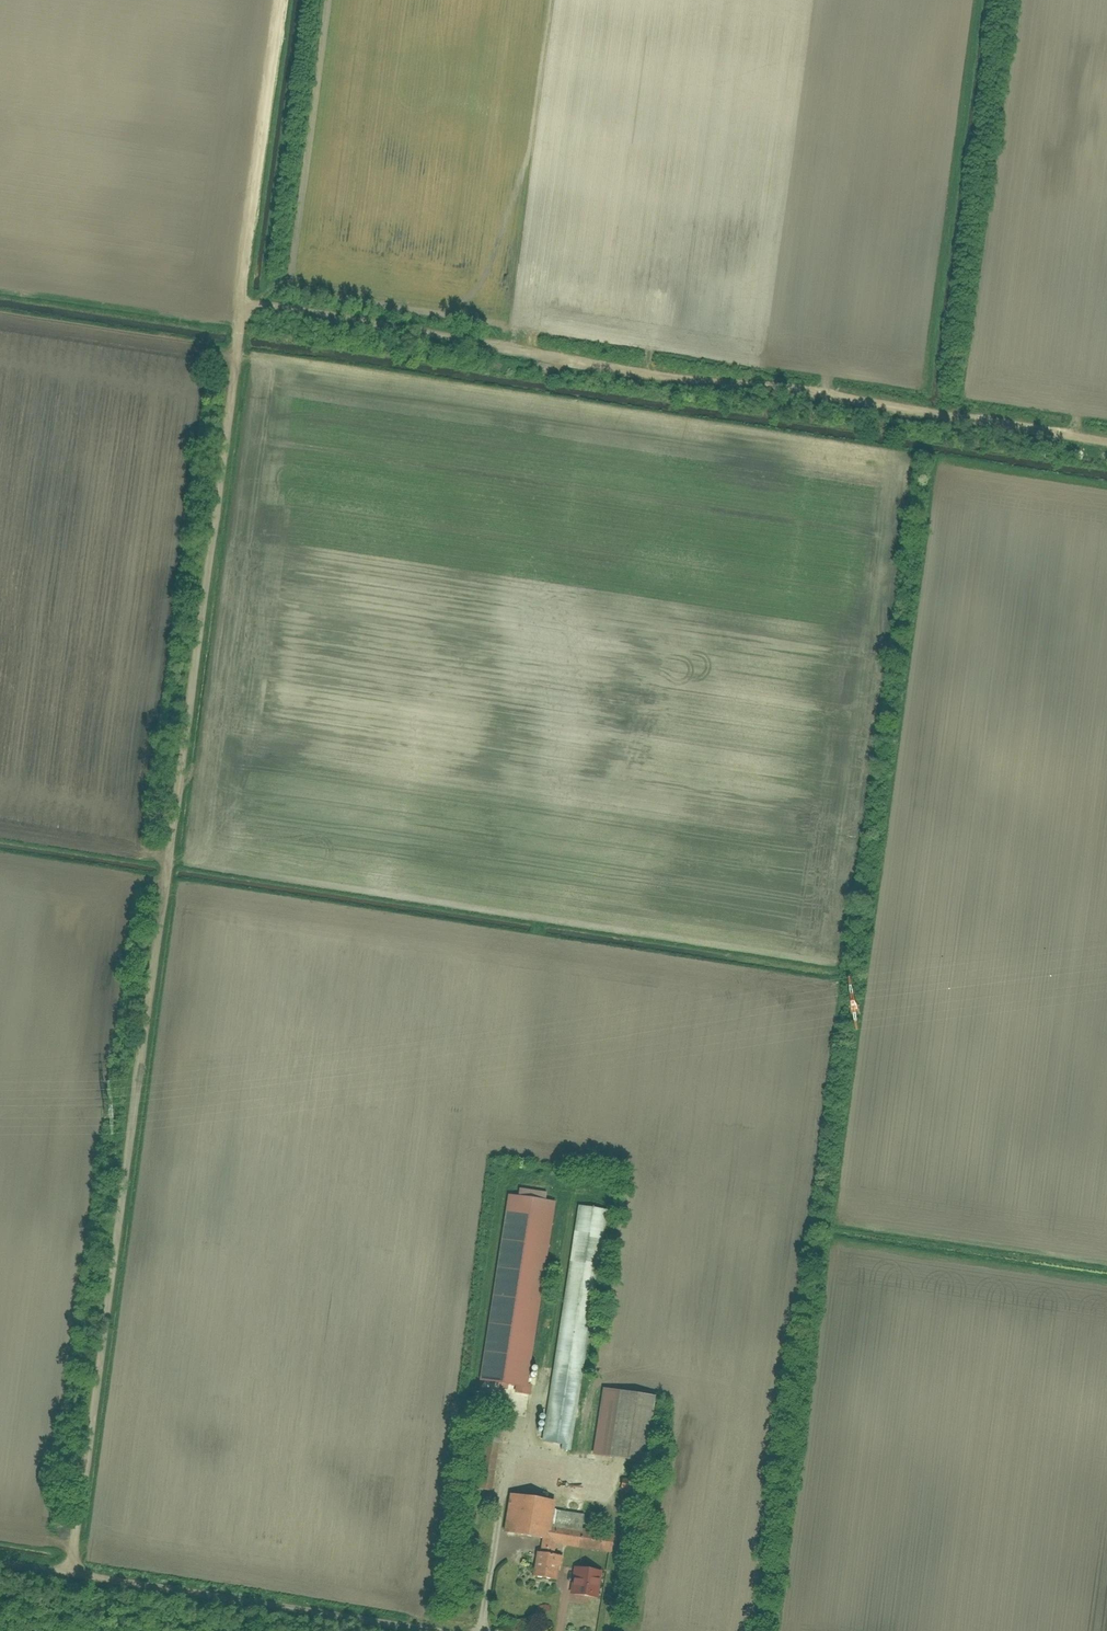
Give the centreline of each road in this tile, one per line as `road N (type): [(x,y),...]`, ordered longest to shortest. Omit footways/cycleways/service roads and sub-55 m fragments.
road 1 (track): [(75,1572),(251,307),(274,304),(1106,439)]
road 2 (unclassified): [(445,1630),(0,1560)]
road 3 (track): [(251,307),(243,288),(282,0)]
road 4 (track): [(0,289),(244,325)]

